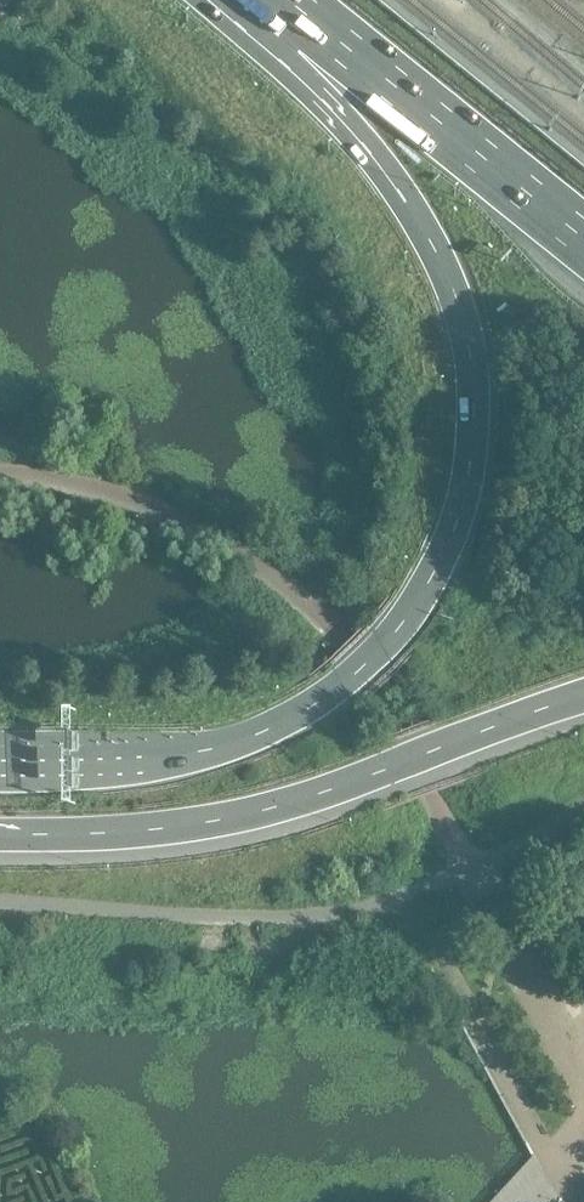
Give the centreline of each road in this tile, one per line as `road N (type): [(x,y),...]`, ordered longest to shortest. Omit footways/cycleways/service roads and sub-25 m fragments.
road 1 (motorway): [(292,1),(345,126),(407,203),(461,299),(474,351),(477,444),(462,512),(387,646),(294,720),(185,754),(0,761)]
road 2 (motorway): [(0,835),(139,831),(279,808),(583,695)]
road 3 (motorway): [(292,1),(583,238)]

